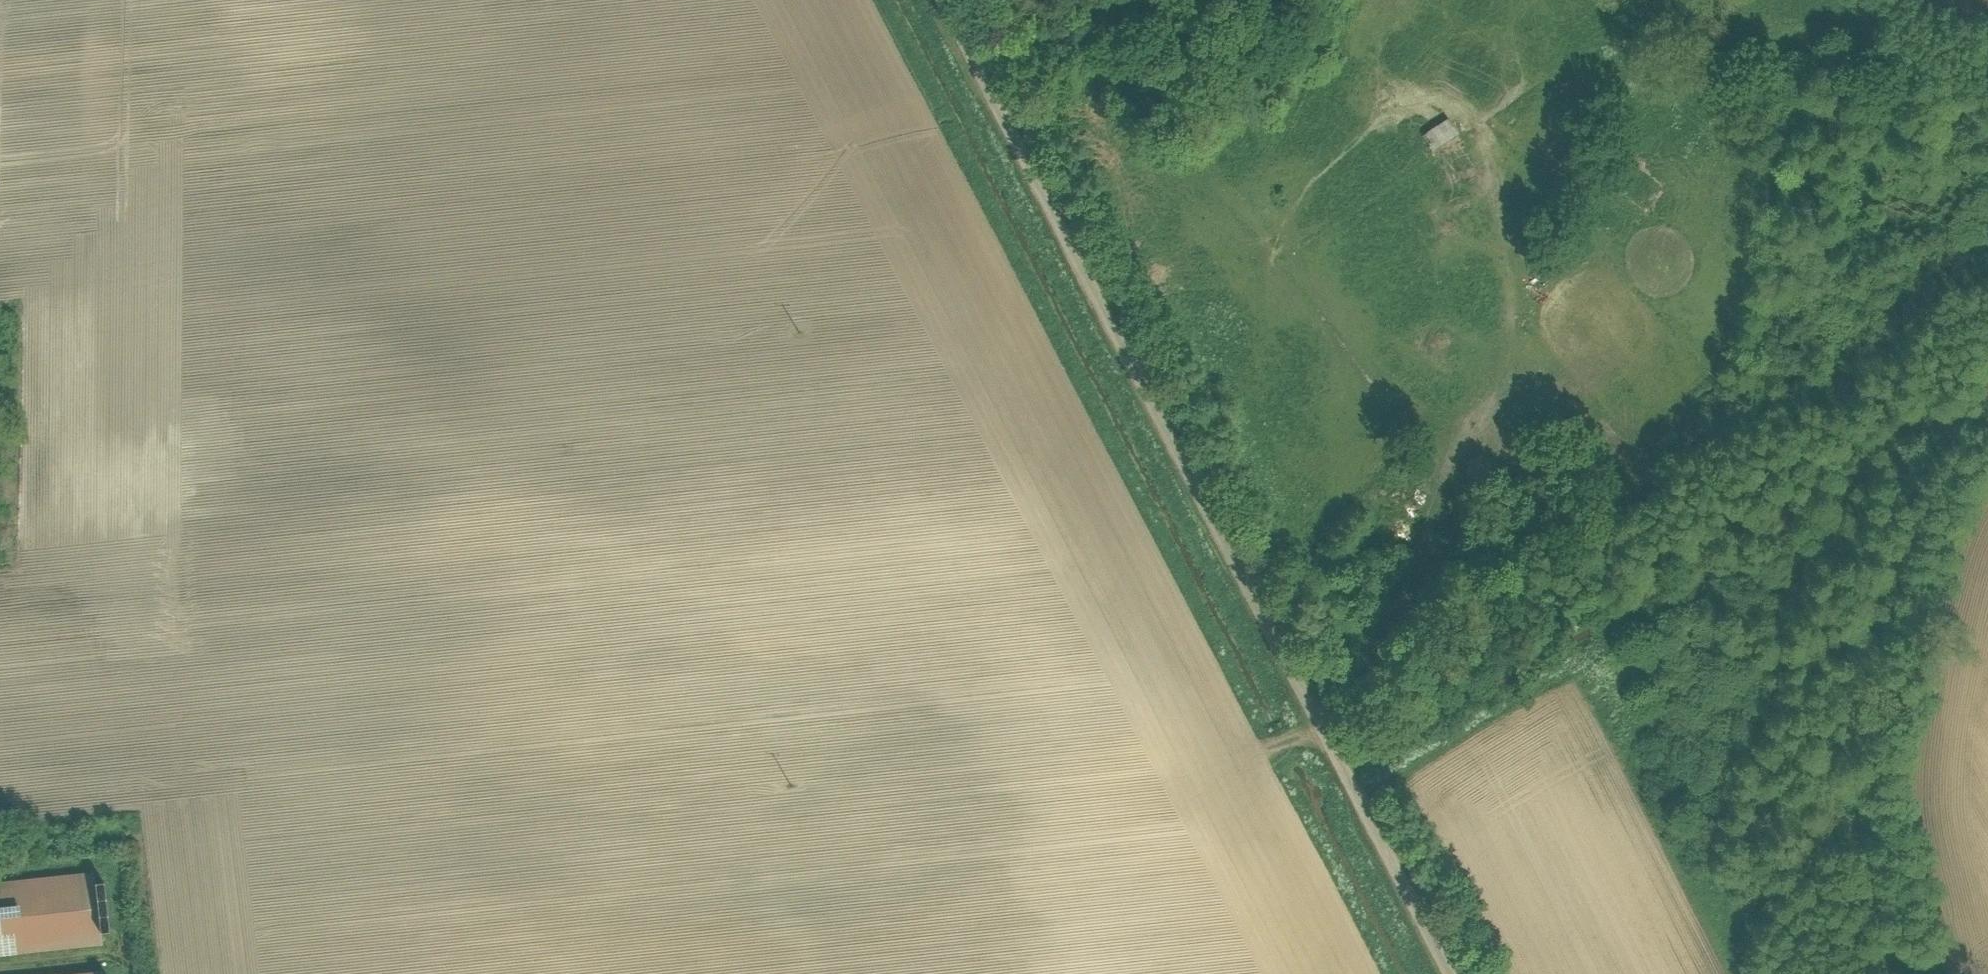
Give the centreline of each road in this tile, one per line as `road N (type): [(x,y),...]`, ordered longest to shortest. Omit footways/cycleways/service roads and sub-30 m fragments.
road 1 (unclassified): [(931,0),(1444,973)]

